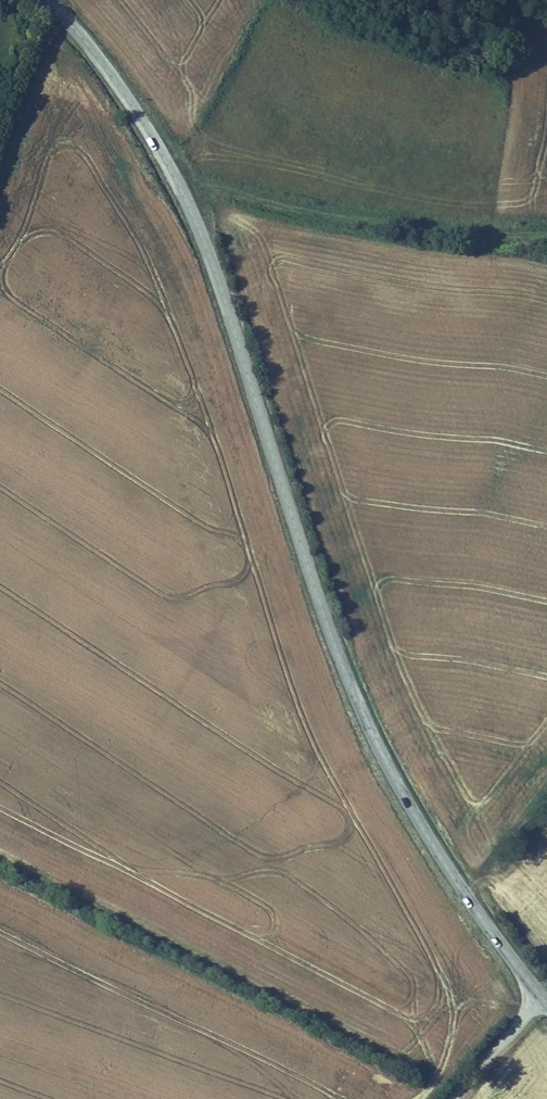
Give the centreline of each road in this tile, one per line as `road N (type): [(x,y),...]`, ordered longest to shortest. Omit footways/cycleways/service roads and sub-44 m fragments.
road 1 (tertiary): [(546,986),(465,893),(368,727),(253,345),(188,181),(92,43),(47,0)]
road 2 (track): [(188,181),(302,210),(491,236),(546,235)]
road 3 (unclassified): [(546,998),(462,1098)]

